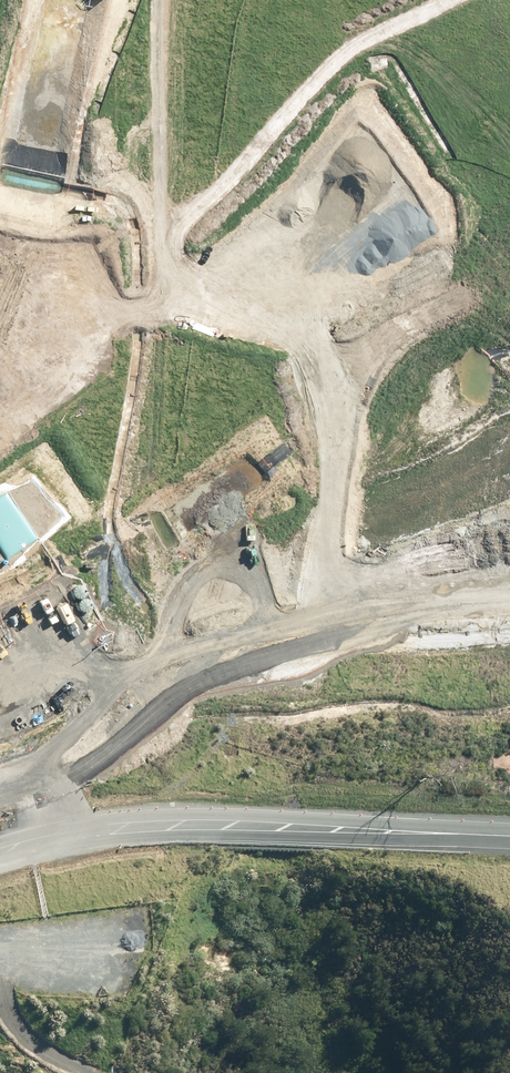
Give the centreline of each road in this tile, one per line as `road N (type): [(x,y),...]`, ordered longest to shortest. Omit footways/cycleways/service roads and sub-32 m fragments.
road 1 (track): [(85,825),(72,723),(107,697),(145,630),(322,462),(462,346),(509,344)]
road 2 (unclassified): [(0,849),(85,825),(216,811),(509,832)]
road 3 (trunk): [(440,645),(0,881)]
road 4 (trunk): [(0,848),(287,696)]
road 5 (trunk): [(287,696),(419,608),(509,559)]
road 6 (trunk): [(287,696),(509,580)]

